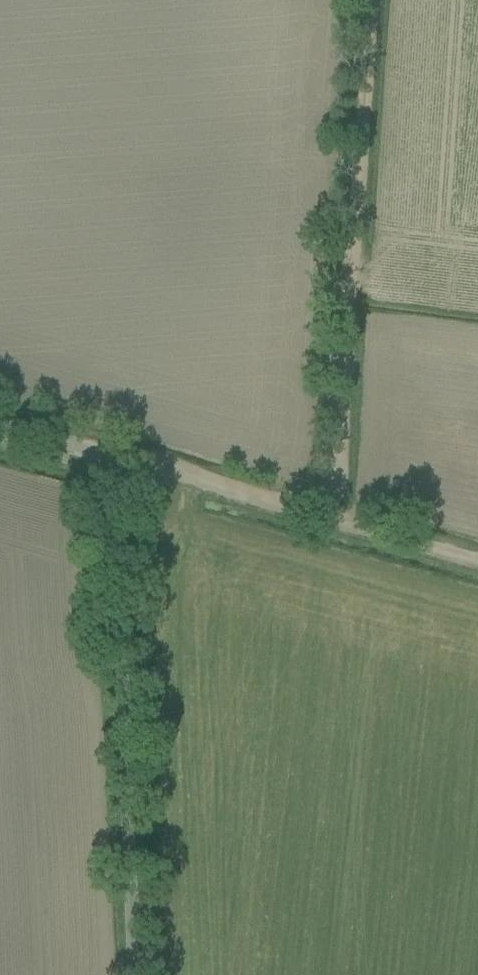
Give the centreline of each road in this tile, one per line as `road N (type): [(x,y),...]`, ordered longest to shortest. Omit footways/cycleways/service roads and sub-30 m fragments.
road 1 (unclassified): [(136,974),(115,459),(0,423)]
road 2 (track): [(366,0),(336,479),(318,514)]
road 3 (track): [(477,557),(115,459)]

